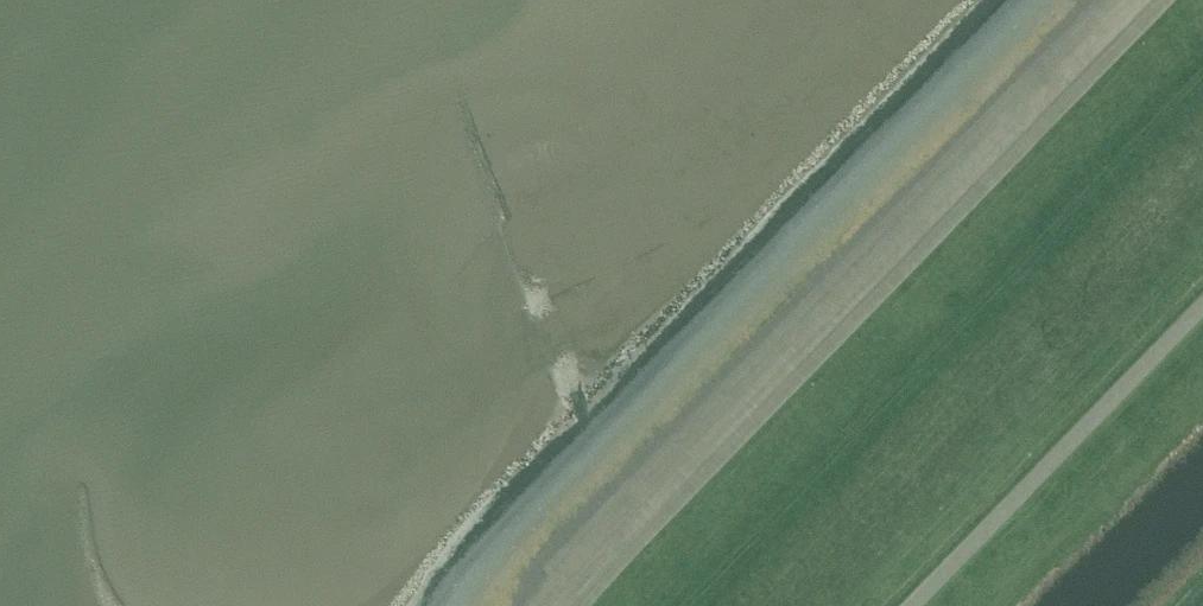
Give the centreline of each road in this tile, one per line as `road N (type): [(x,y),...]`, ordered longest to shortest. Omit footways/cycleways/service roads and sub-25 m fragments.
road 1 (unclassified): [(914,605),(1202,308)]

